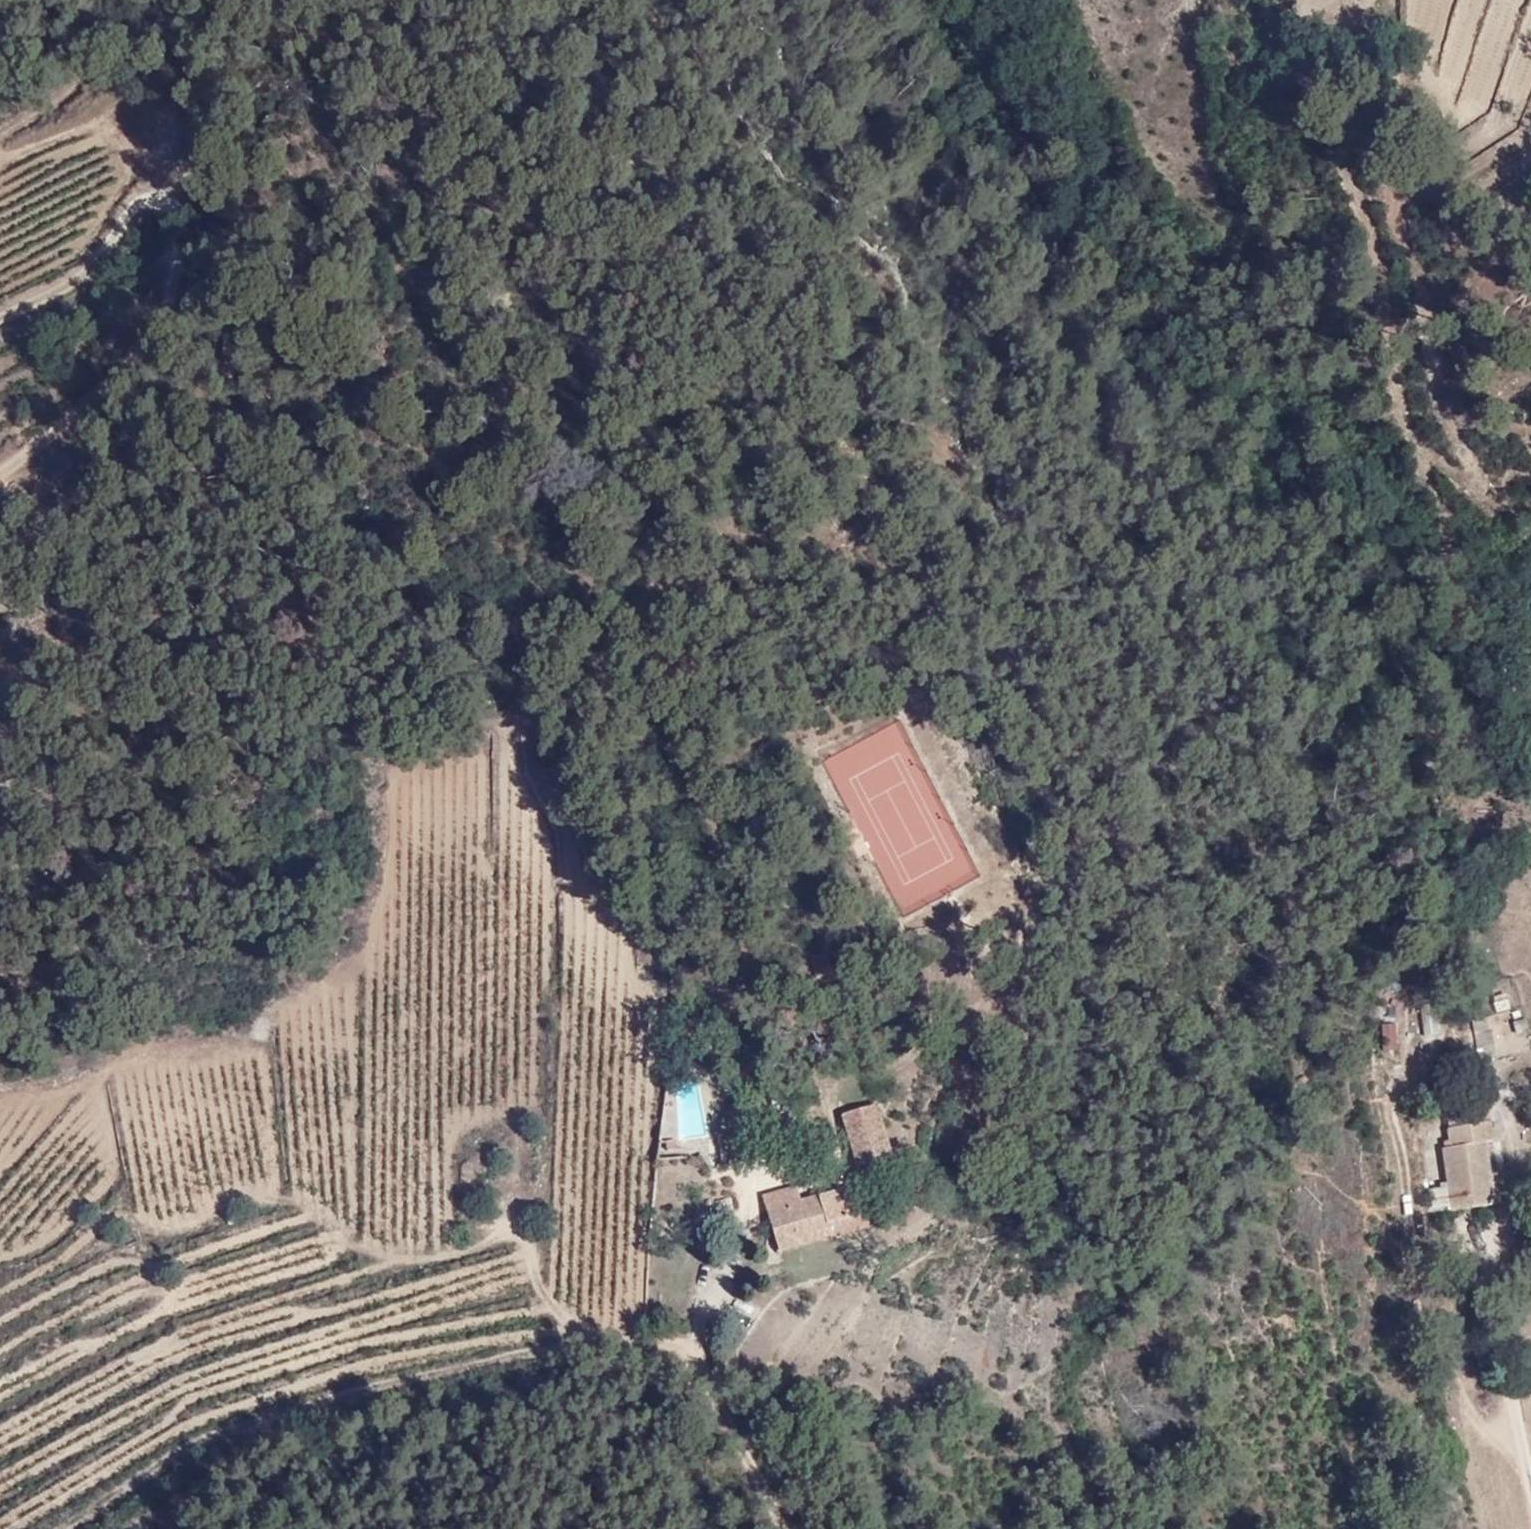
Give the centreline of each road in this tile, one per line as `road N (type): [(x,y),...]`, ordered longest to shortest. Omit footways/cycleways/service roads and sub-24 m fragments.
road 1 (track): [(1408,1061),(1393,1098),(1406,1197),(1453,1385),(1466,1411),(1530,1479)]
road 2 (unclassified): [(782,1528),(694,1356),(707,1306),(742,1251)]

